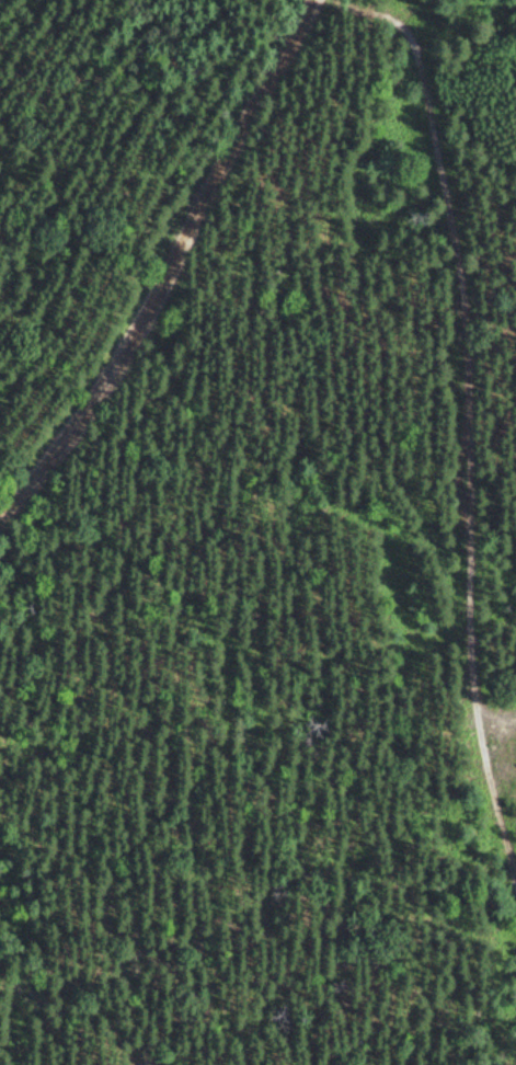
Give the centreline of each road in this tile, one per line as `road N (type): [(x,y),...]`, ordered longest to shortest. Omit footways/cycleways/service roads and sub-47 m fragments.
road 1 (track): [(515,875),(479,767),(454,163),(399,0)]
road 2 (residential): [(0,529),(96,391),(298,0)]

